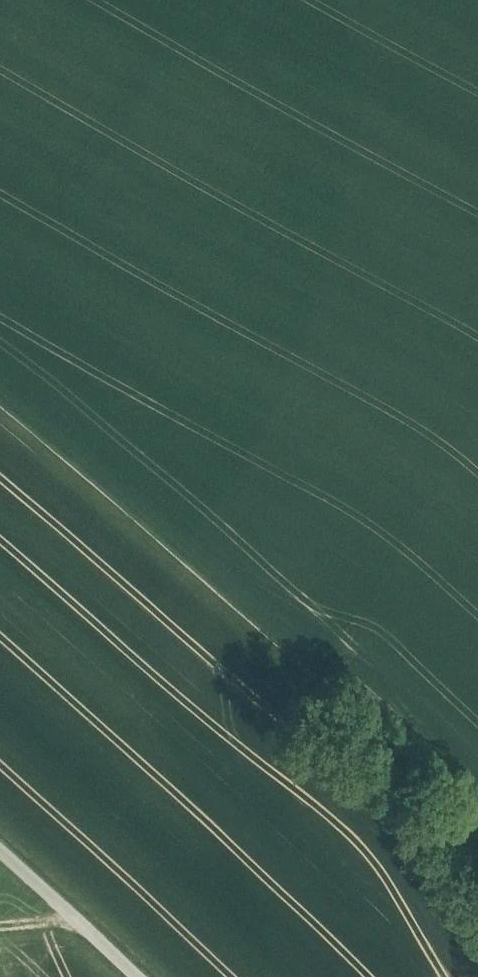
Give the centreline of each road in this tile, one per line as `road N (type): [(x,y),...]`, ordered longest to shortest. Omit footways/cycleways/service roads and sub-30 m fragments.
road 1 (unclassified): [(144,976),(0,842)]

